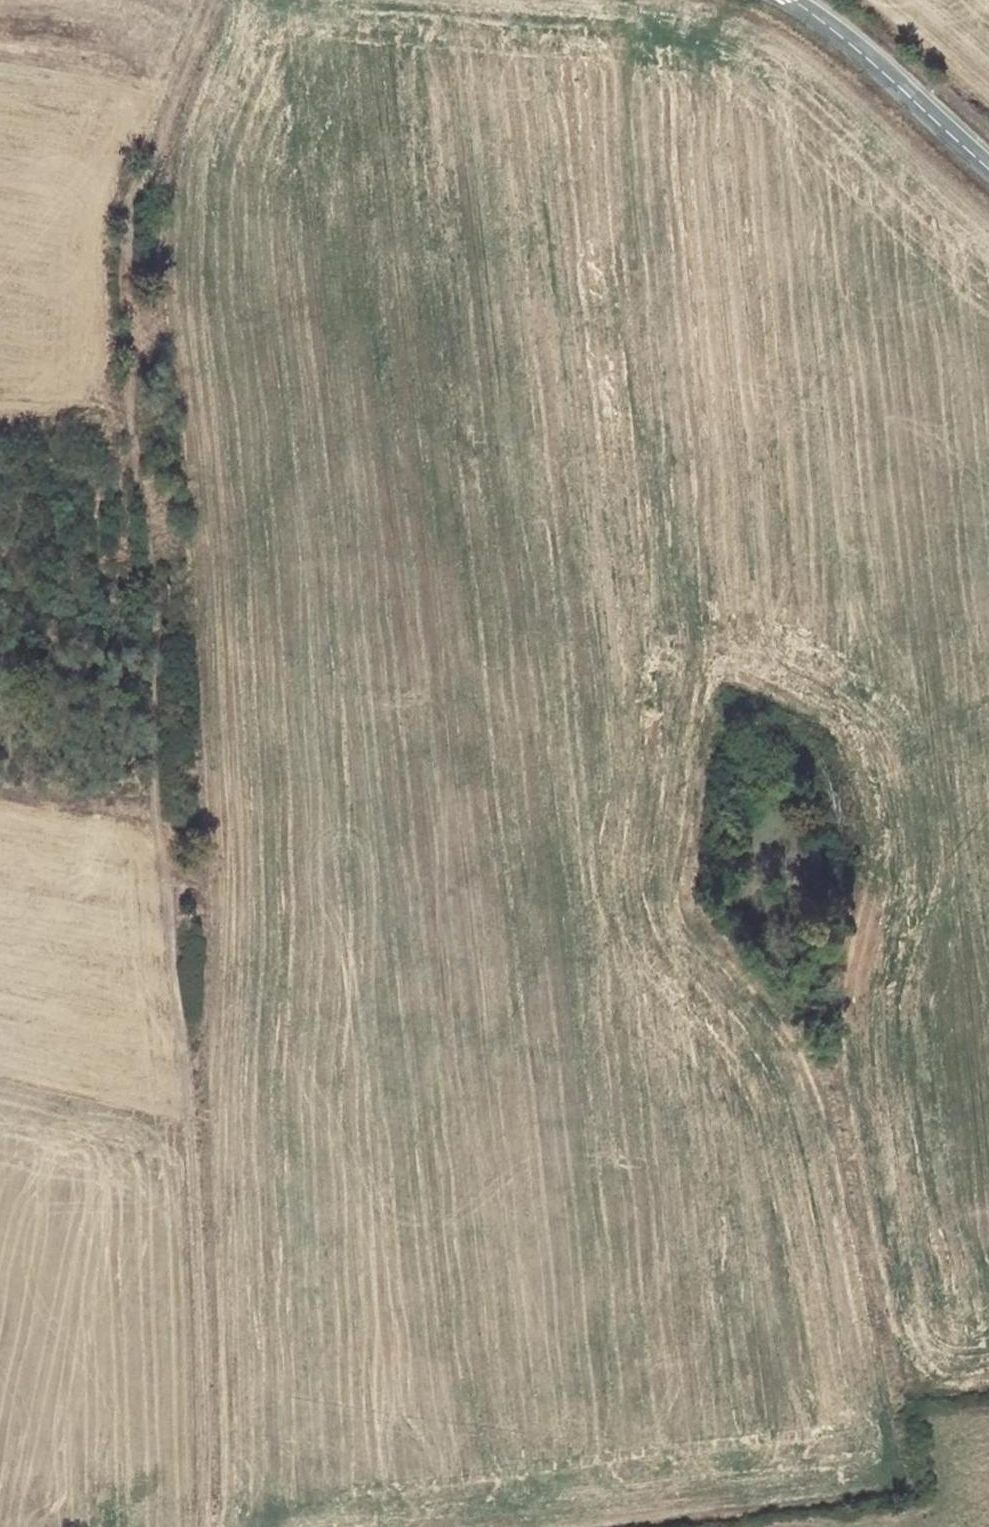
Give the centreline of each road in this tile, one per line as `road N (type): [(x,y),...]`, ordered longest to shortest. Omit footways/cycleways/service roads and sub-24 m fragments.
road 1 (track): [(210,0),(127,123),(98,182),(93,238),(105,388),(133,449),(153,539),(157,803),(192,1118),(202,1526)]
road 2 (unclassified): [(790,0),(869,54),(988,166)]

